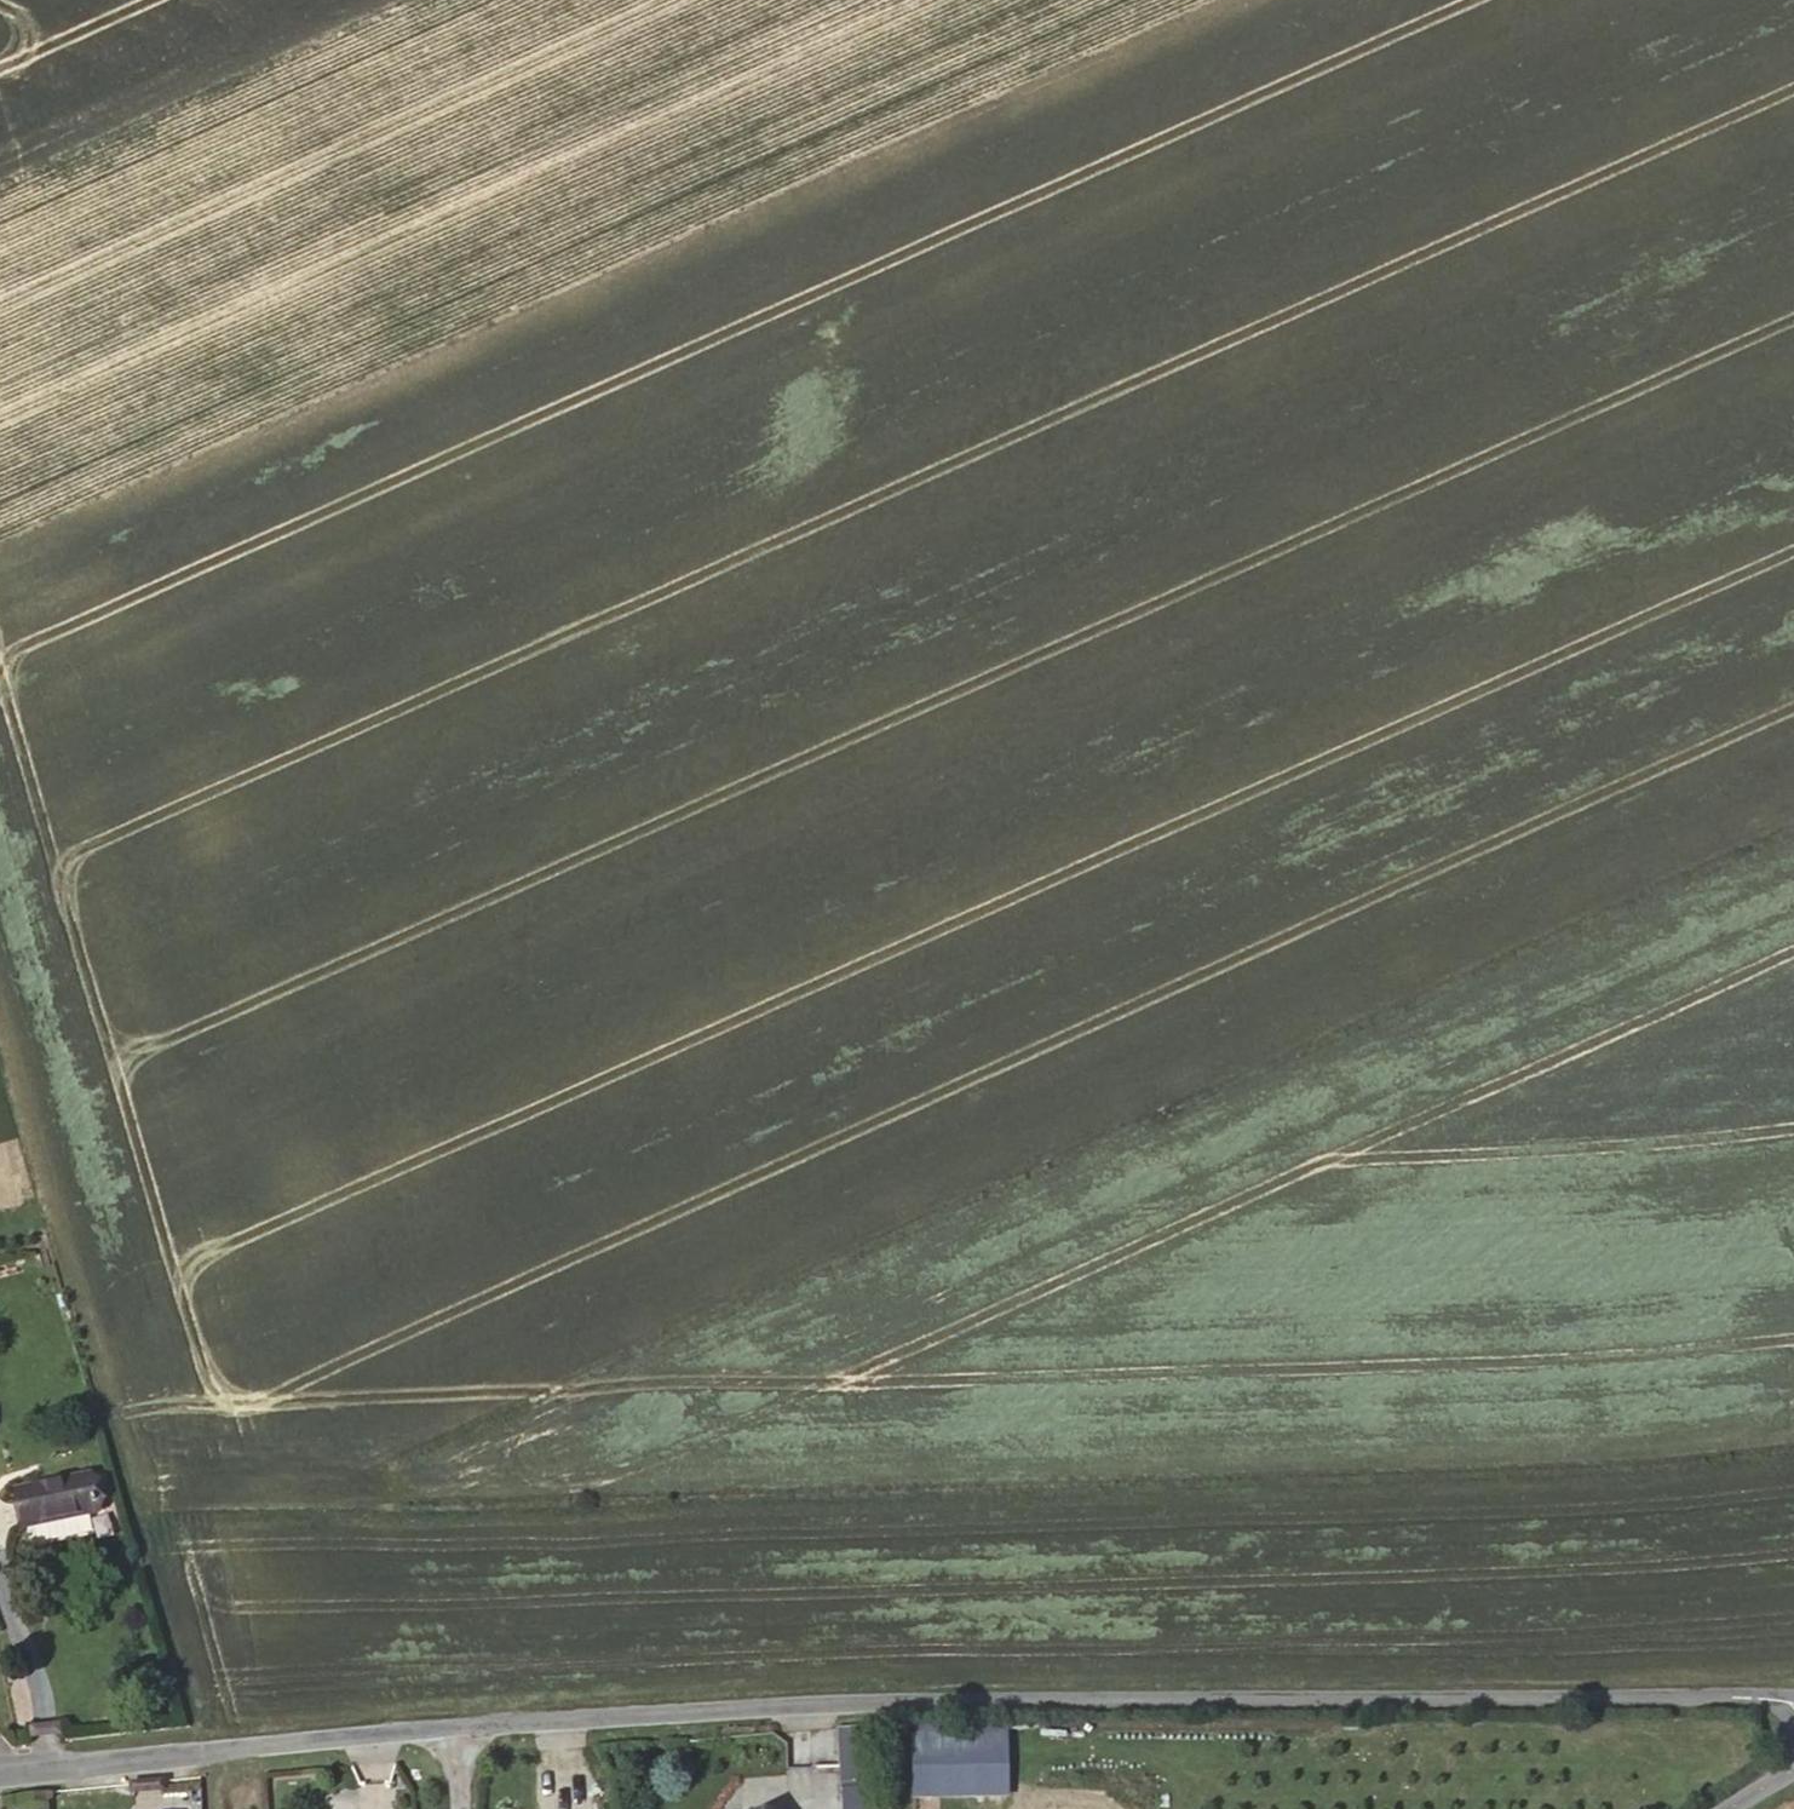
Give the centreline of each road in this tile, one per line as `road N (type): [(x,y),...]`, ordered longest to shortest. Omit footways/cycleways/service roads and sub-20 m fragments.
road 1 (unclassified): [(1793,1702),(1760,1695),(872,1700),(601,1712),(0,1773)]

